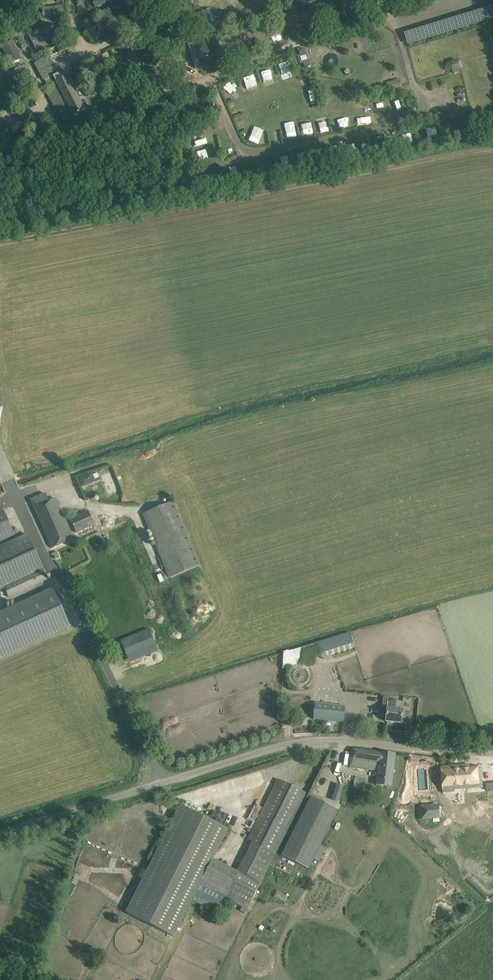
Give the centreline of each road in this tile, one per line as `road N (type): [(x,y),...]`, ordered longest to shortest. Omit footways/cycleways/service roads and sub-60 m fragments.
road 1 (track): [(409,0),(65,130)]
road 2 (unclassified): [(160,782),(311,742),(492,754)]
road 3 (unclassified): [(160,782),(15,491)]
road 4 (unclassified): [(0,834),(160,782)]

